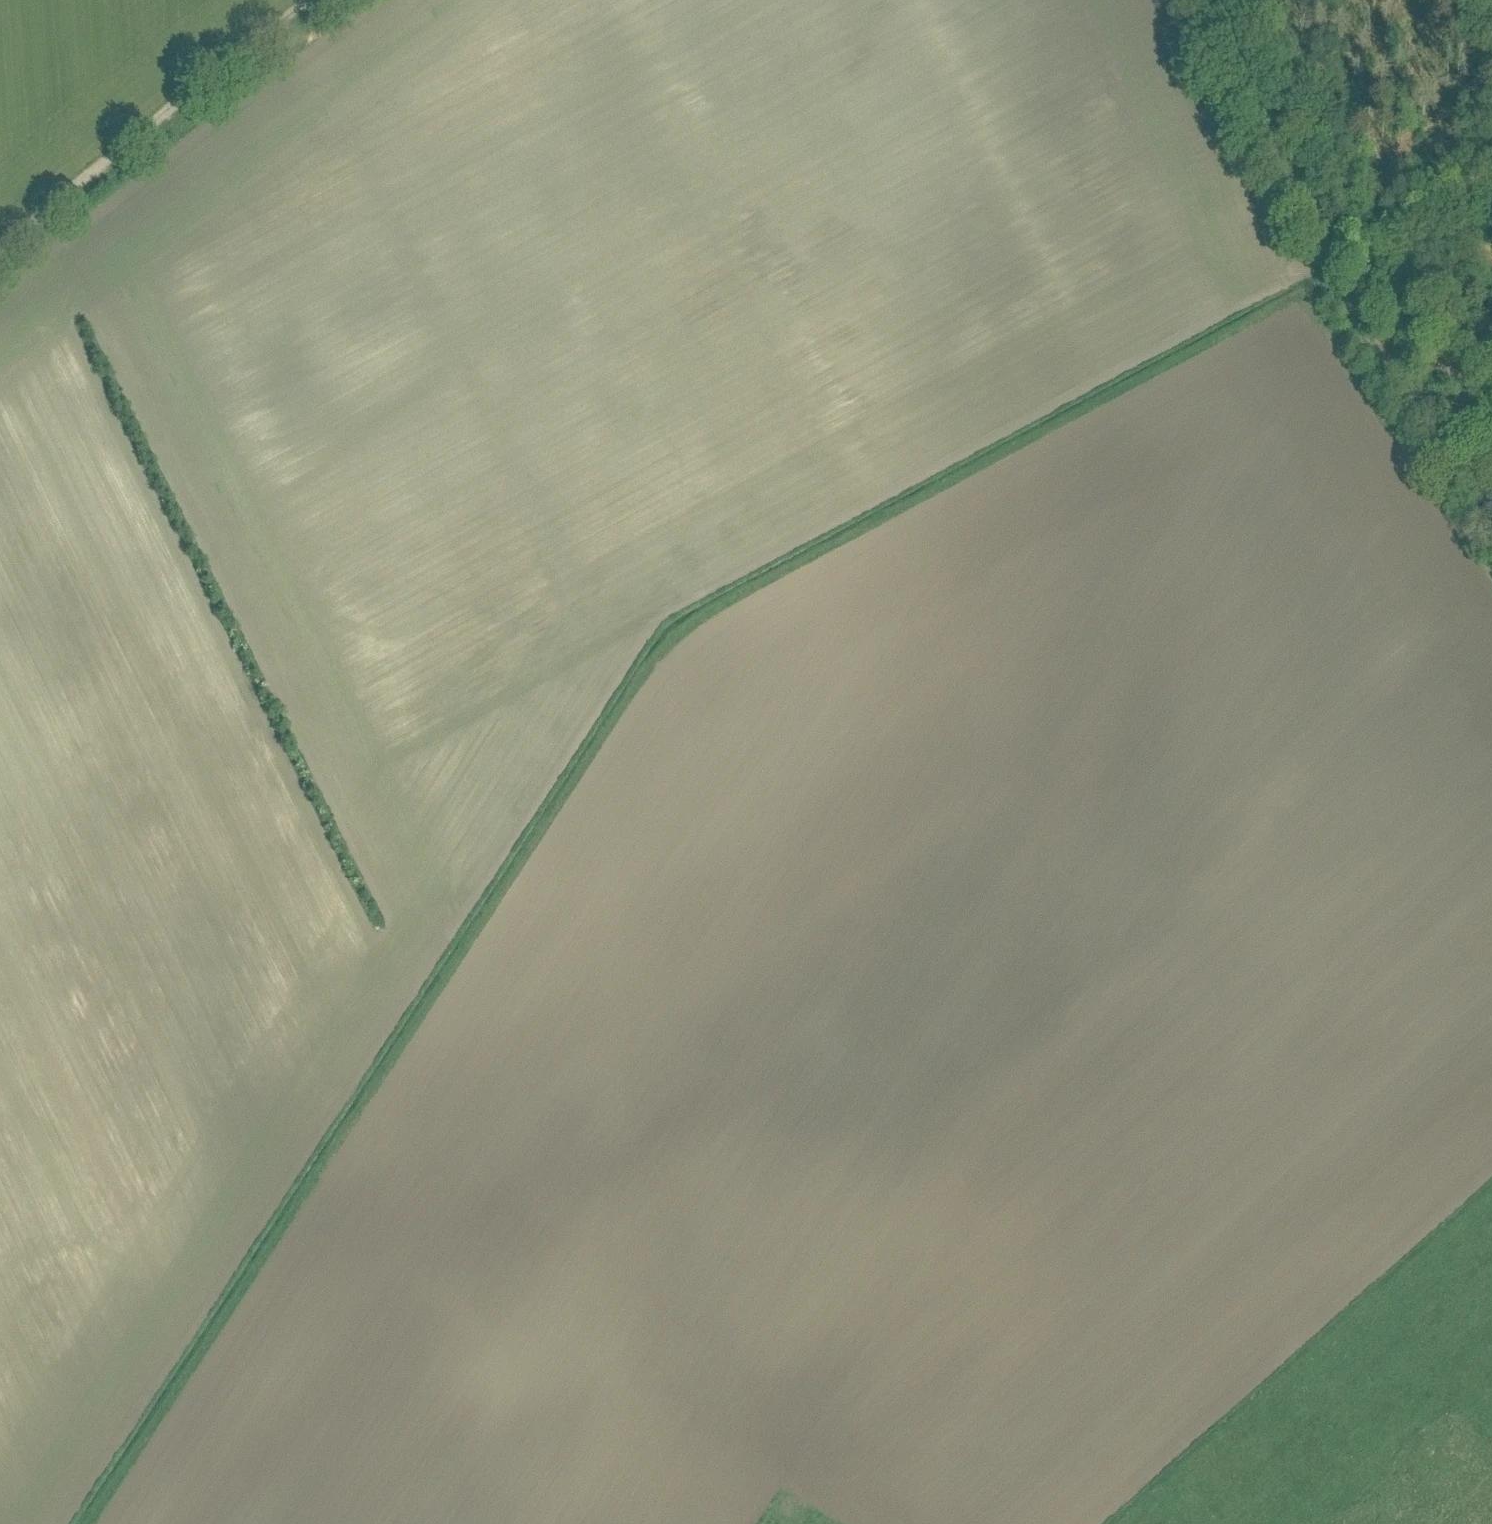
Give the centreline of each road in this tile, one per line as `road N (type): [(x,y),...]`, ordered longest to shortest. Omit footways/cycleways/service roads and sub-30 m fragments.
road 1 (track): [(310,0),(0,248)]
road 2 (track): [(1321,258),(1364,332),(1491,508)]
road 3 (track): [(1204,0),(1321,258)]
road 4 (track): [(1321,258),(1399,221),(1434,214),(1491,182)]

